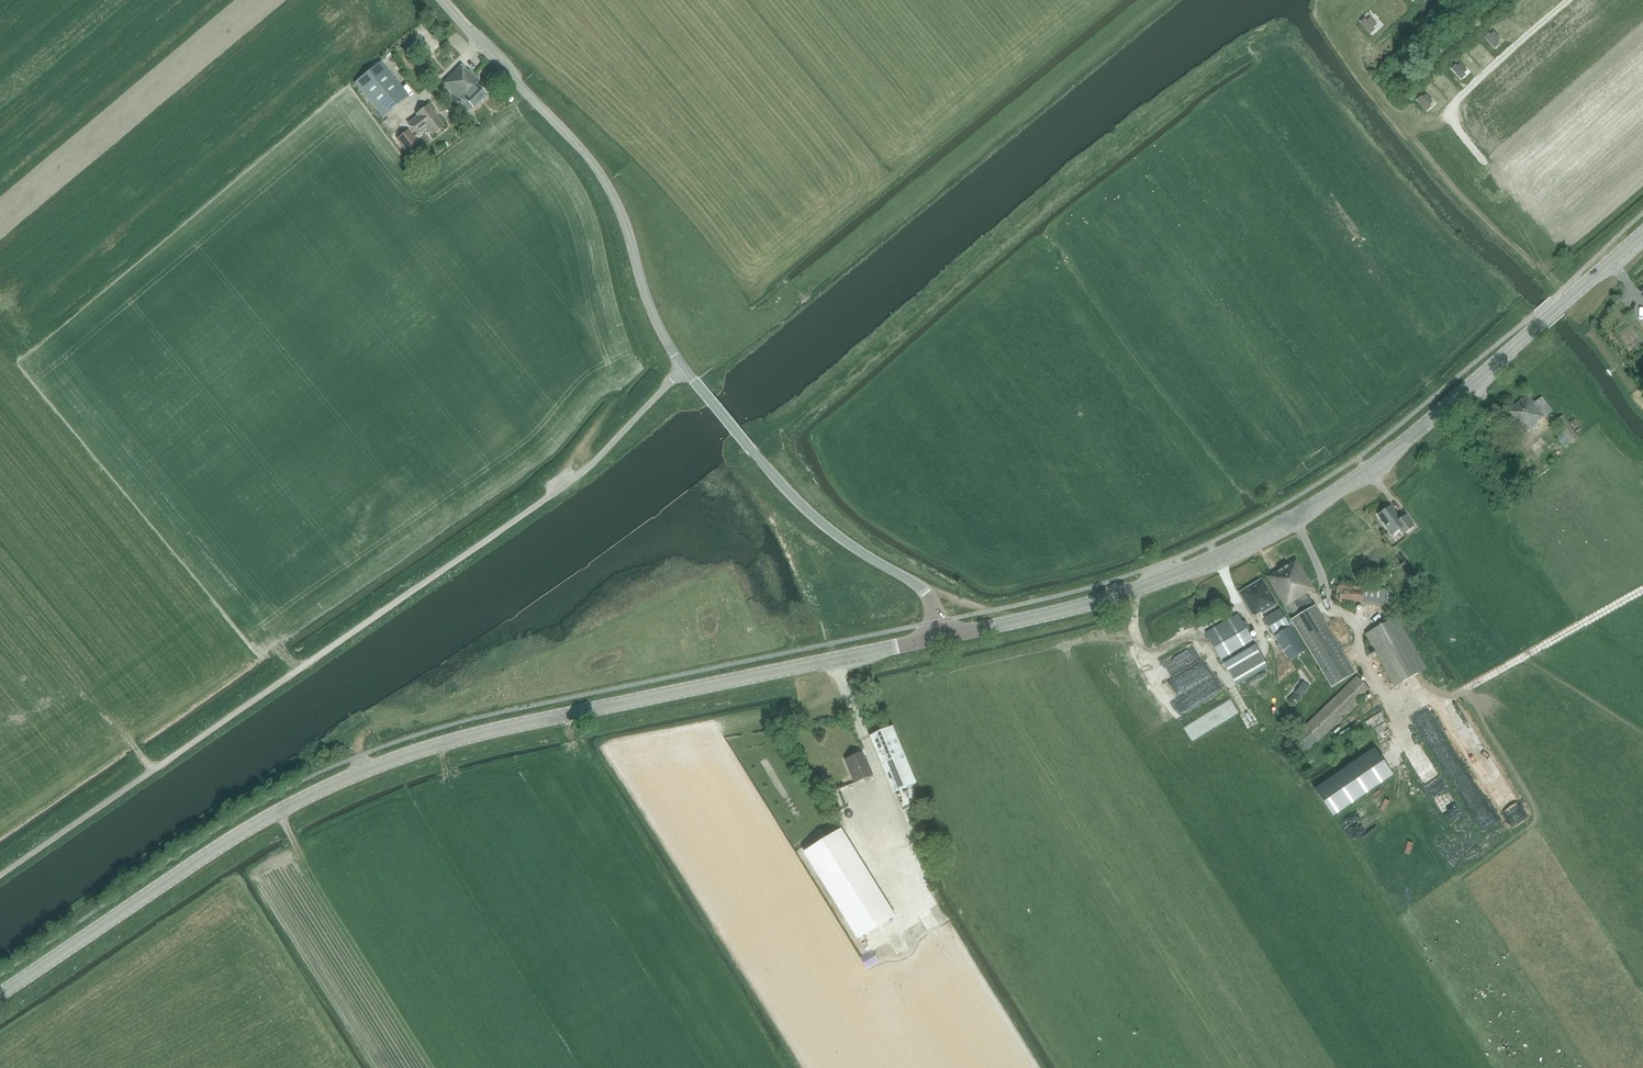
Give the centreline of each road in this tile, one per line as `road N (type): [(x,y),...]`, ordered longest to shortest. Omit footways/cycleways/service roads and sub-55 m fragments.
road 1 (tertiary): [(0,996),(271,816),(369,768),(495,730),(942,638)]
road 2 (track): [(0,875),(583,472),(683,370)]
road 3 (unclassified): [(942,638),(927,594),(813,516),(683,370),(649,309),(601,176),(443,0)]
road 4 (tertiary): [(942,638),(1122,593),(1265,536),(1370,470),(1642,234)]
road 5 (track): [(1569,0),(1450,109),(1455,127),(1487,162)]

